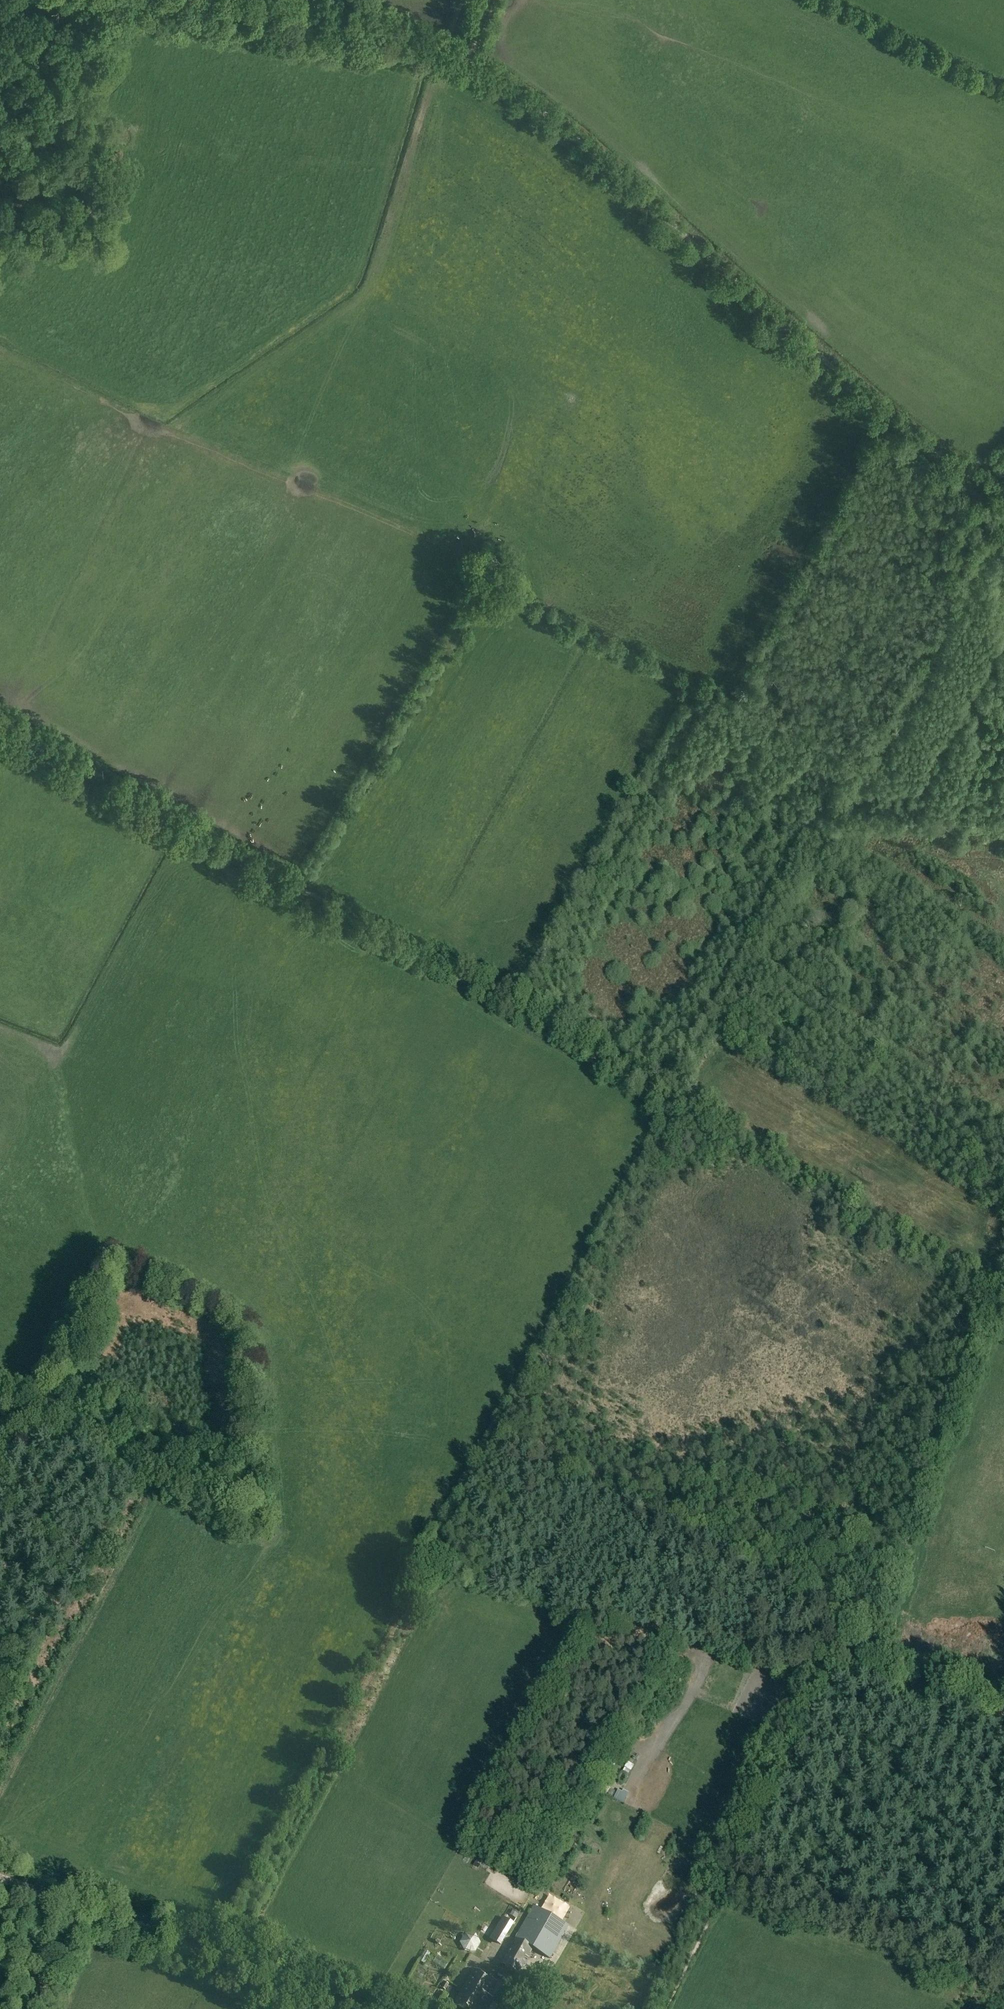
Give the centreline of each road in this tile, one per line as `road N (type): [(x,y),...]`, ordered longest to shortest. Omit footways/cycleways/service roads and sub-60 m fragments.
road 1 (track): [(1003,1297),(673,1096),(0,721)]
road 2 (track): [(1003,489),(866,389),(520,89),(413,32),(256,0)]
road 3 (tertiary): [(337,2008),(0,1885)]

